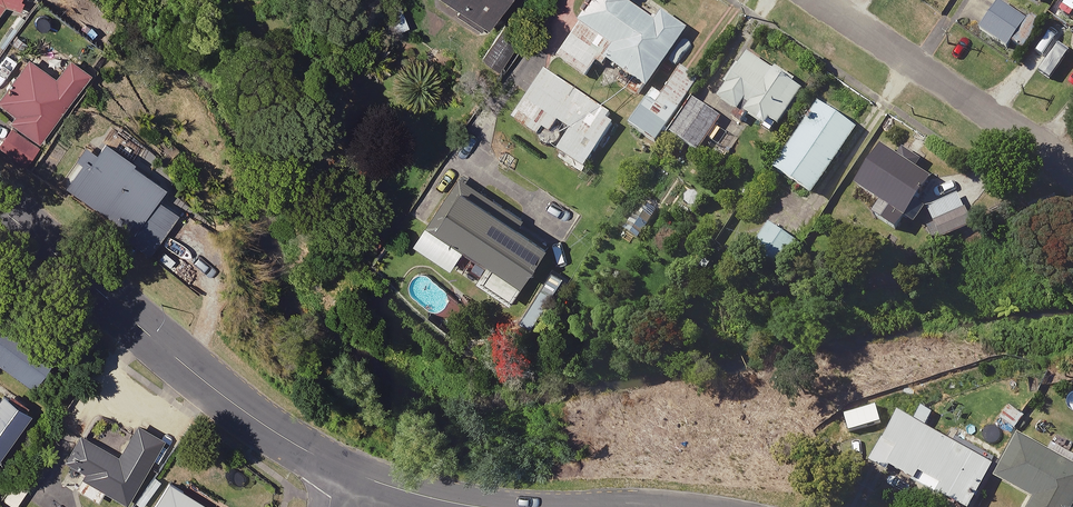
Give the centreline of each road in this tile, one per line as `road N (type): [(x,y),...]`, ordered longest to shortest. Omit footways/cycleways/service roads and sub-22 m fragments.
road 1 (tertiary): [(0,206),(227,400),(338,467)]
road 2 (residential): [(818,0),(1070,165)]
road 3 (tertiary): [(338,467),(476,506)]

